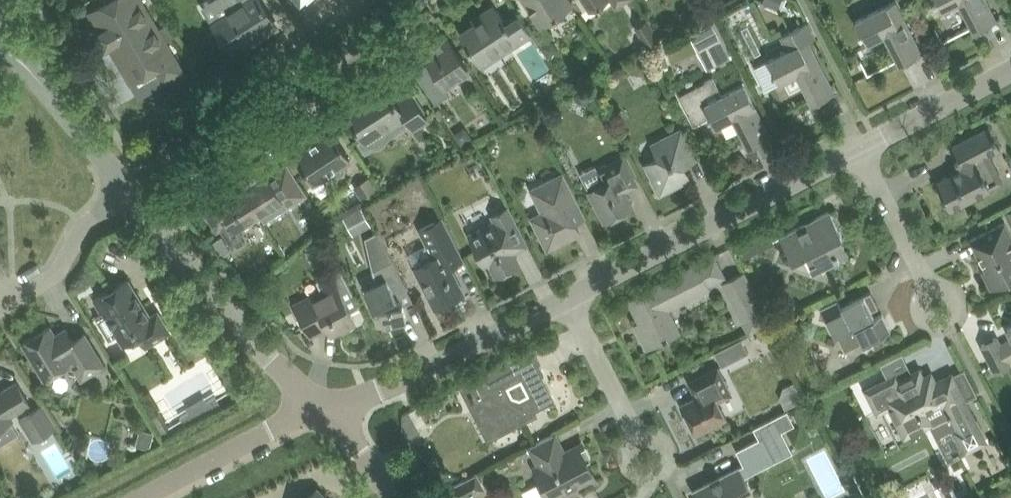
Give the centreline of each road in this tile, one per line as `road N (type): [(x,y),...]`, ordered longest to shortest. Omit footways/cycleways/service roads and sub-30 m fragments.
road 1 (residential): [(130,191),(424,0)]
road 2 (residential): [(570,295),(856,148)]
road 3 (residential): [(326,404),(185,264),(130,191)]
road 4 (residential): [(326,404),(405,379),(570,295)]
road 5 (residential): [(326,404),(139,497)]
road 6 (residential): [(130,191),(26,66),(0,49)]
road 7 (residential): [(856,148),(1010,70)]
road 8 (residential): [(13,303),(60,272),(86,225),(130,191)]
road 9 (residential): [(932,291),(856,148)]
road 10 (residential): [(640,438),(570,295)]

